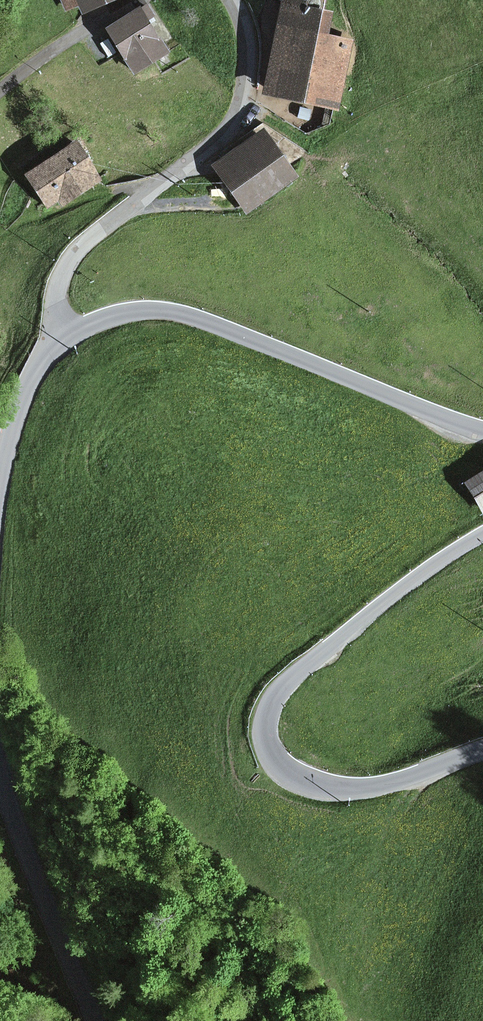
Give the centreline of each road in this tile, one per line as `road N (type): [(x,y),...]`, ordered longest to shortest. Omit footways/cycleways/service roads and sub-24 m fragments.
road 1 (unclassified): [(482,750),(376,785),(328,785),(289,768),(269,739),(269,719),(308,663),(482,534)]
road 2 (unclassified): [(482,430),(176,310),(121,311),(70,331)]
road 3 (residential): [(70,331),(59,294),(72,259),(210,147),(243,110),(251,52),(235,0)]
road 4 (tertiary): [(0,763),(92,1020)]
road 5 (tertiary): [(70,331),(37,372),(0,479)]

